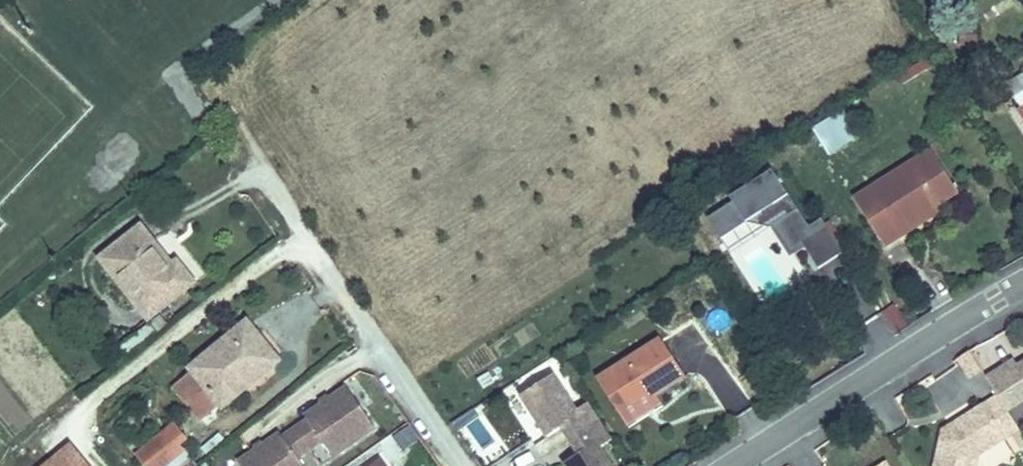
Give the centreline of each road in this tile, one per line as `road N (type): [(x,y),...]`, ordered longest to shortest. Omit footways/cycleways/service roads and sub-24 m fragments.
road 1 (residential): [(746,465),(902,354),(1022,283)]

